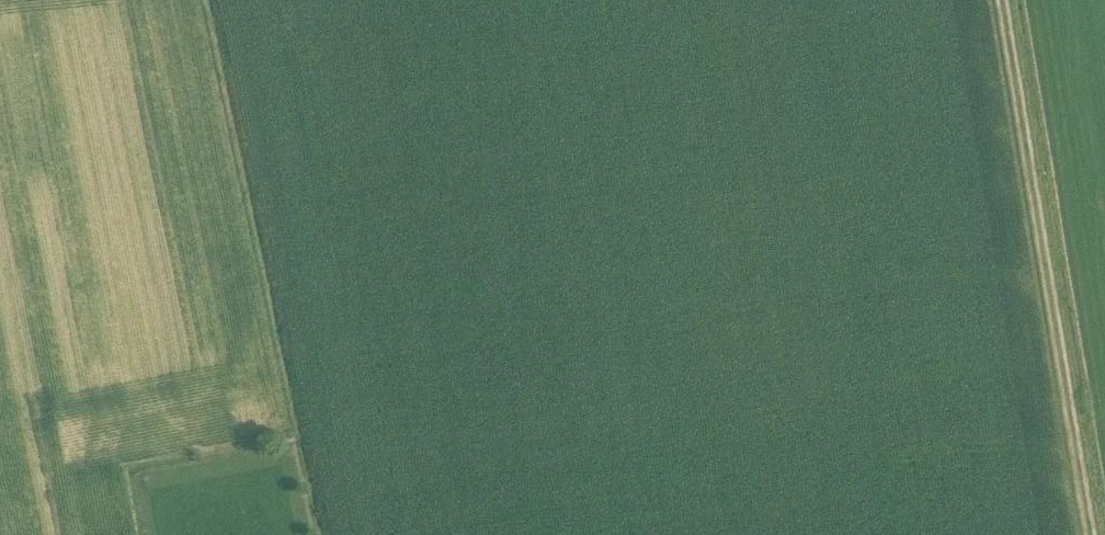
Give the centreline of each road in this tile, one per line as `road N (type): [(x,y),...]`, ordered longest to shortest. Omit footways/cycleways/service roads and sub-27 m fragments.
road 1 (track): [(1092,534),(1002,0)]

